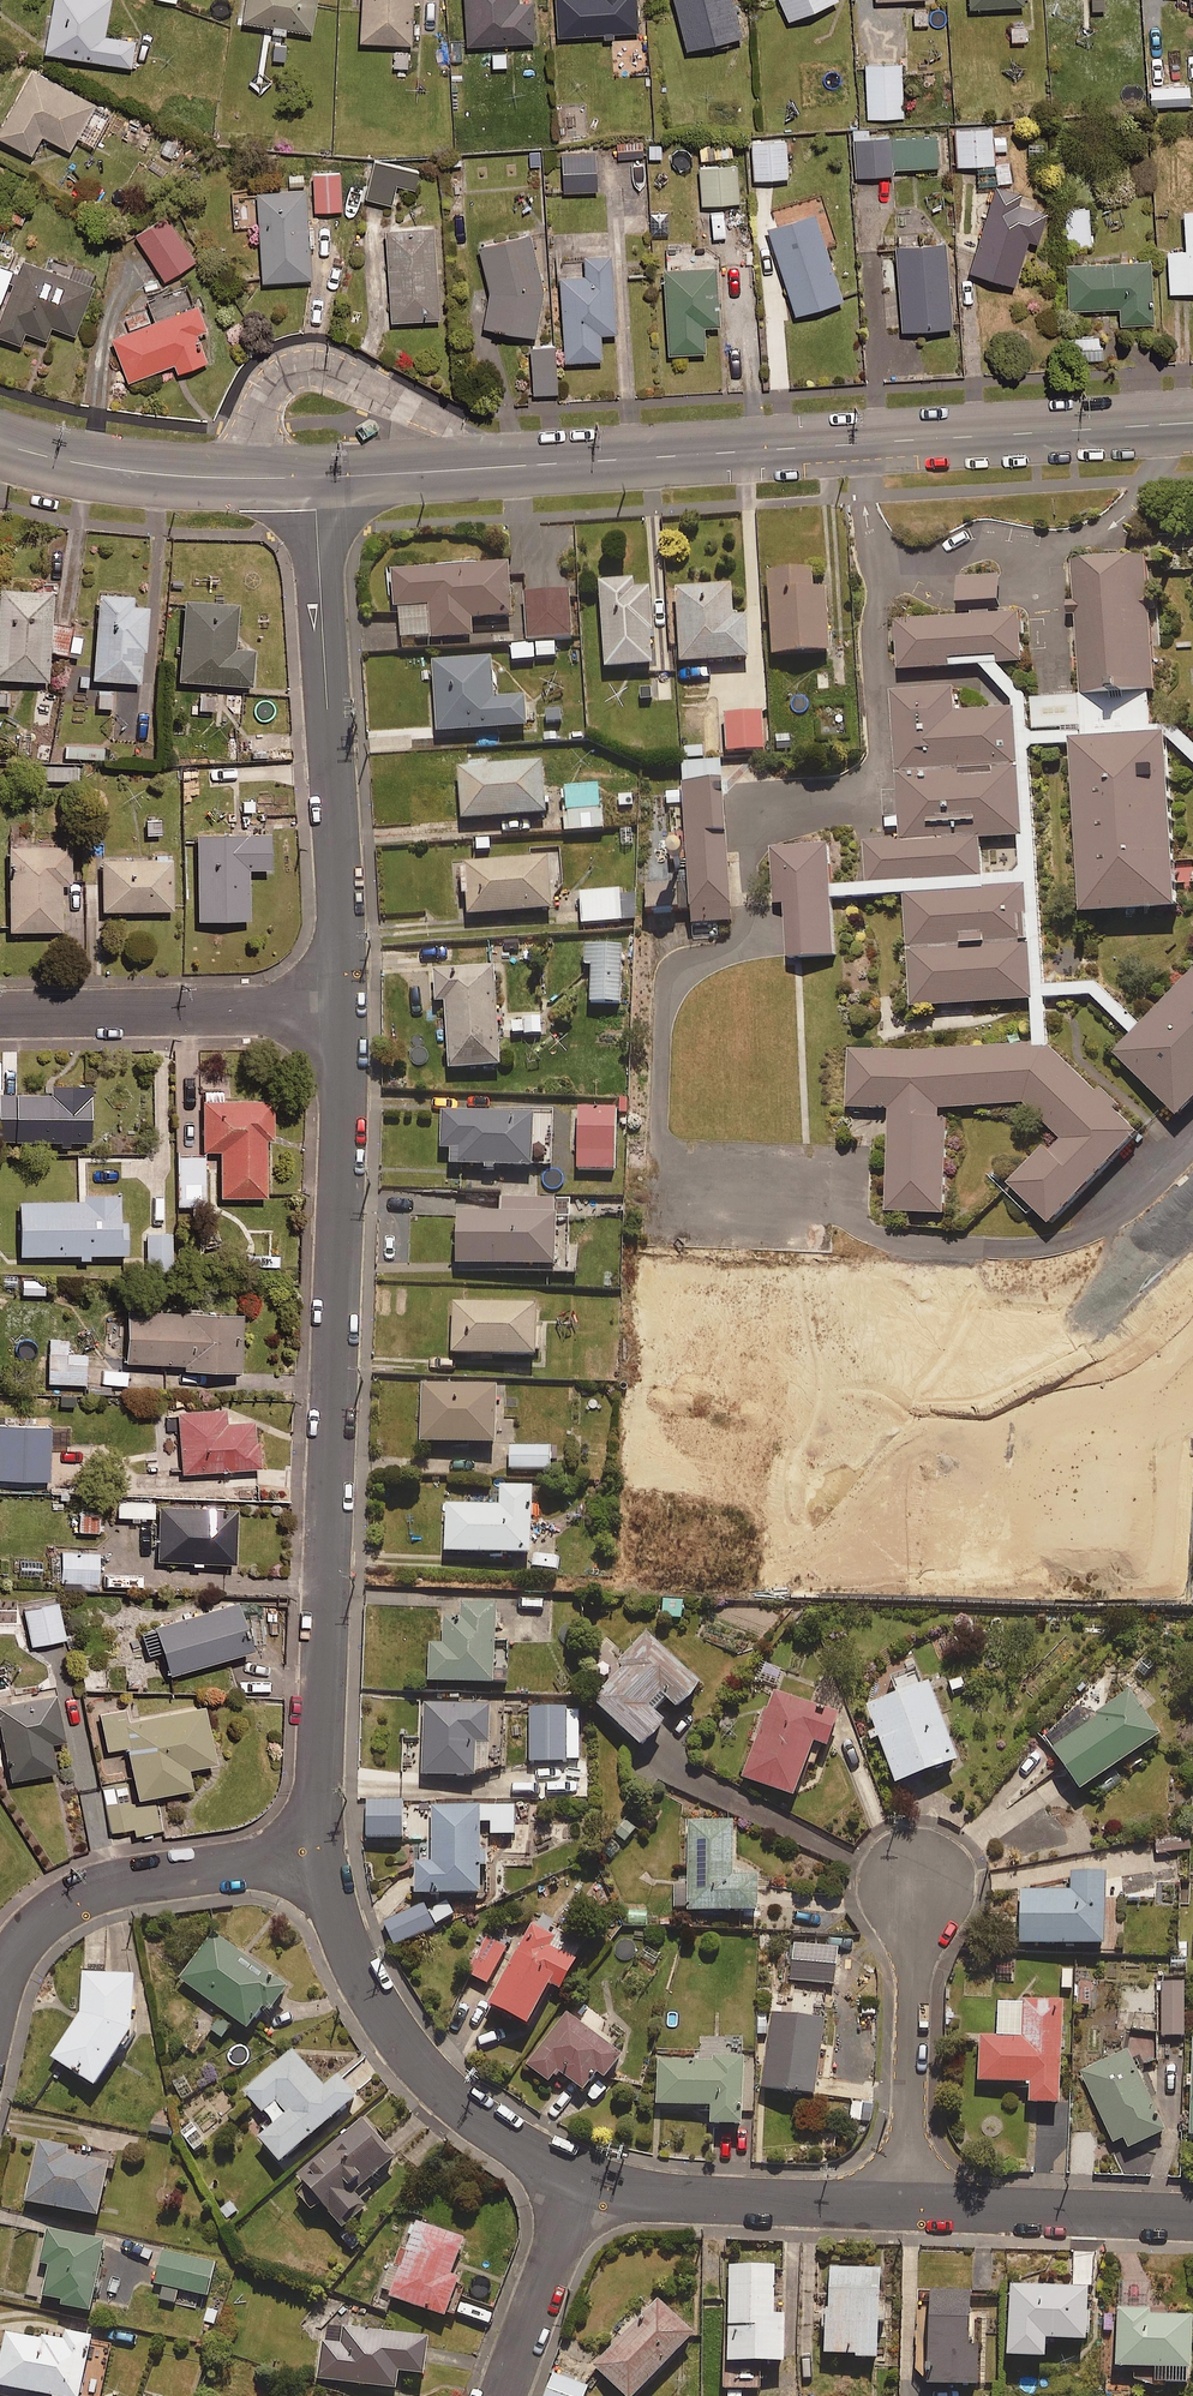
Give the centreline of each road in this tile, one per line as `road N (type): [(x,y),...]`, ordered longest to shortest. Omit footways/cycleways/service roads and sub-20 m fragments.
road 1 (tertiary): [(1192,423),(316,478)]
road 2 (residential): [(318,1858),(341,1011)]
road 3 (residential): [(341,1011),(316,478)]
road 4 (residential): [(580,2181),(500,2136),(449,2094),(368,1984),(340,1930),(318,1858)]
road 5 (residential): [(318,1858),(128,1880),(85,1895),(42,1919),(9,1969),(0,2009)]
road 6 (residential): [(0,1014),(341,1011)]
road 7 (residential): [(909,2205),(646,2200),(580,2181)]
road 8 (residential): [(909,2205),(920,1881)]
road 9 (tertiary): [(316,478),(228,479),(79,465),(0,440)]
road 10 (residential): [(1192,2216),(909,2205)]
road 11 (residential): [(501,2395),(580,2181)]

